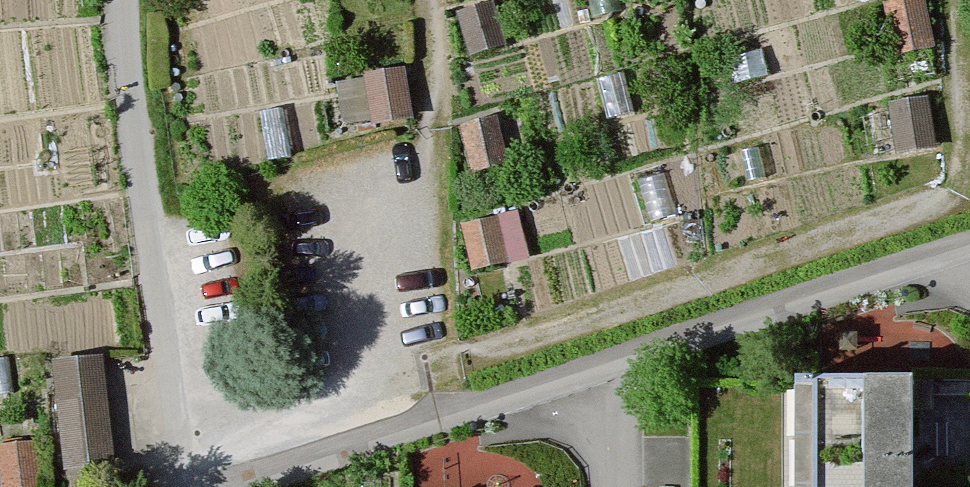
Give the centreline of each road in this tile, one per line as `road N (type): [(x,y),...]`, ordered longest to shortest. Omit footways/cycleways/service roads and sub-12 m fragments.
road 1 (track): [(969,187),(188,439)]
road 2 (track): [(187,433),(145,165),(132,0)]
road 3 (residential): [(613,373),(235,486)]
road 4 (residential): [(613,373),(969,257)]
road 5 (track): [(410,369),(419,221),(435,125),(429,0)]
road 6 (track): [(963,0),(969,154)]

